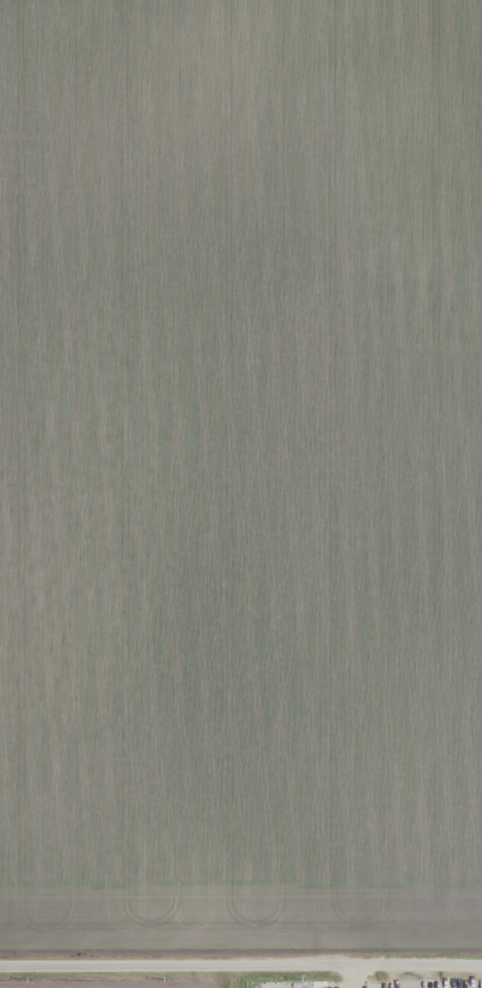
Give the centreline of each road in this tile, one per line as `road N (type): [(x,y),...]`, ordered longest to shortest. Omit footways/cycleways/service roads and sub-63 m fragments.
road 1 (residential): [(481,968),(0,969)]

